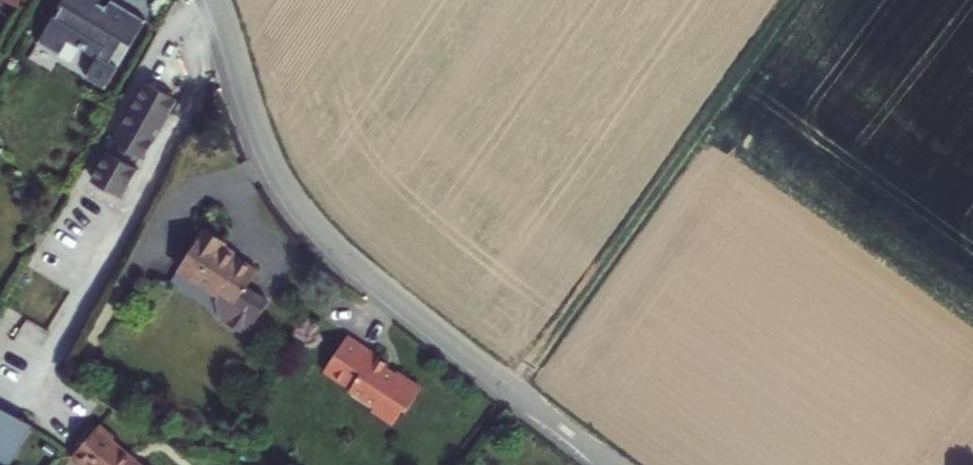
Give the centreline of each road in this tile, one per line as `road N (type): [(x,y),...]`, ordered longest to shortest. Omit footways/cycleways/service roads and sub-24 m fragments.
road 1 (residential): [(216,0),(266,154),(316,229),(614,464)]
road 2 (track): [(515,391),(794,0)]

